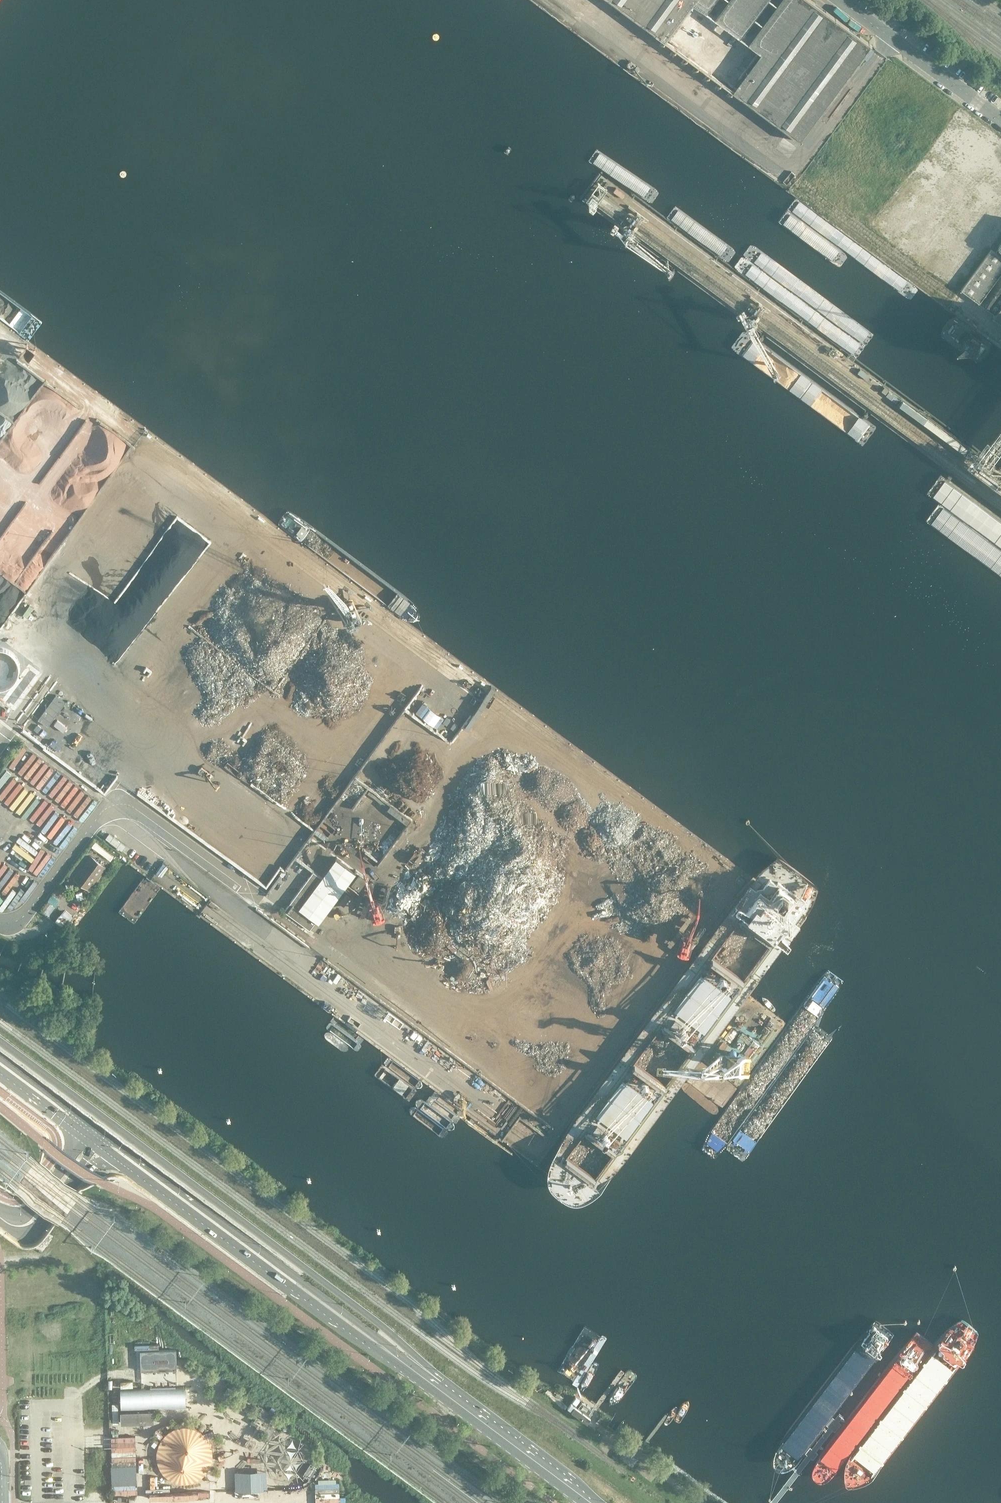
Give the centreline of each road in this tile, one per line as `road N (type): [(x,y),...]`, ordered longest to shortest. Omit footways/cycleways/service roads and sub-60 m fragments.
road 1 (secondary): [(596,1502),(371,1316),(0,1041)]
road 2 (secondary): [(413,1368),(96,1130)]
road 3 (secondary): [(95,1146),(327,1318),(413,1368)]
road 4 (secondary): [(413,1368),(593,1502)]
road 5 (unclassified): [(840,0),(1000,119)]
road 6 (tertiary): [(0,1227),(21,1235),(36,1228),(95,1146)]
road 7 (secondary): [(96,1130),(0,1058)]
road 8 (tertiary): [(82,1137),(28,1209),(0,1210)]

